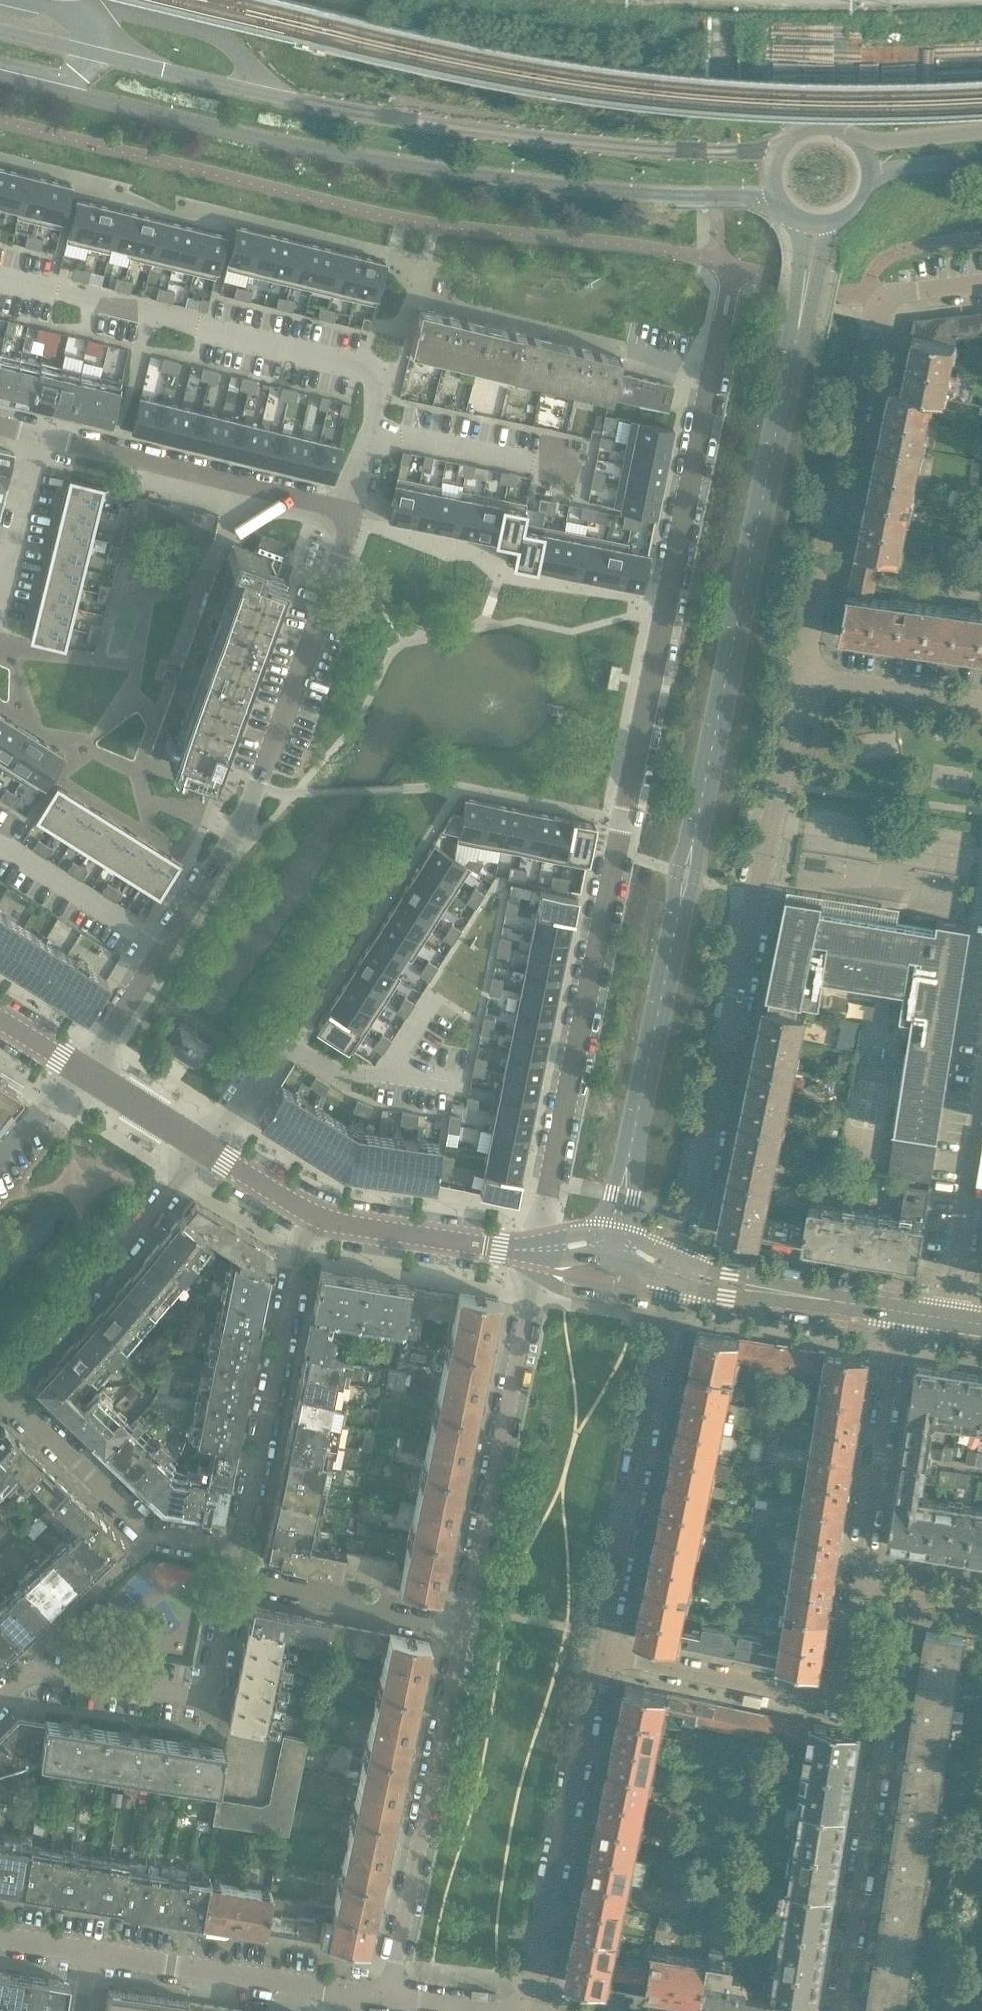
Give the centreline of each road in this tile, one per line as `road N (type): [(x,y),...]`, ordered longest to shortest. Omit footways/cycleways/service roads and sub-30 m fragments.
road 1 (tertiary): [(639,1121),(814,223)]
road 2 (residential): [(713,372),(541,1240)]
road 3 (secondary): [(769,149),(612,145),(377,116),(0,32)]
road 4 (secondary): [(0,78),(246,136),(434,170),(613,191),(768,194)]
road 5 (residential): [(680,1257),(800,678)]
road 6 (residential): [(800,678),(884,293),(981,284)]
road 7 (residential): [(0,281),(59,288),(382,374),(372,442)]
road 8 (residential): [(538,1259),(461,1633)]
road 9 (residential): [(600,1653),(676,1281)]
road 10 (residential): [(461,1633),(391,1995)]
road 11 (residential): [(526,2010),(600,1653)]
road 12 (residential): [(239,1558),(310,1214)]
road 13 (residential): [(0,1703),(30,1675),(201,1696),(211,1685),(235,1577)]
road 14 (residential): [(5,1395),(208,1150)]
road 15 (residential): [(350,512),(42,436)]
road 16 (residential): [(885,1707),(839,2010)]
road 17 (residential): [(255,790),(350,512)]
road 18 (residential): [(239,1558),(152,1535),(5,1395)]
road 19 (residential): [(901,1311),(859,1587)]
road 20 (residential): [(348,1995),(91,1955)]
road 21 (residential): [(600,1653),(838,1700)]
road 22 (residential): [(461,1633),(235,1577)]
road 23 (residential): [(945,1316),(981,1098)]
road 24 (residential): [(0,845),(168,948)]
road 25 (residential): [(372,442),(402,439),(562,468)]
road 26 (residential): [(981,704),(800,678)]
road 27 (residential): [(255,790),(168,948)]
road 28 (residential): [(0,601),(42,436)]
road 29 (tertiary): [(469,1244),(310,1214)]
road 30 (residential): [(168,948),(82,1071)]
road 31 (tertiary): [(208,1150),(82,1071)]
road 32 (tertiary): [(676,1281),(779,1300),(814,1296)]
road 33 (tertiary): [(814,1296),(680,1257)]
road 34 (unclassified): [(526,2010),(391,1995)]
road 35 (residential): [(208,1150),(281,1054),(293,1049)]
road 36 (secondary): [(981,127),(852,141)]
road 37 (residential): [(82,1071),(0,1163)]
road 38 (tertiary): [(310,1214),(208,1150)]
road 39 (tertiary): [(639,1121),(603,1235)]

